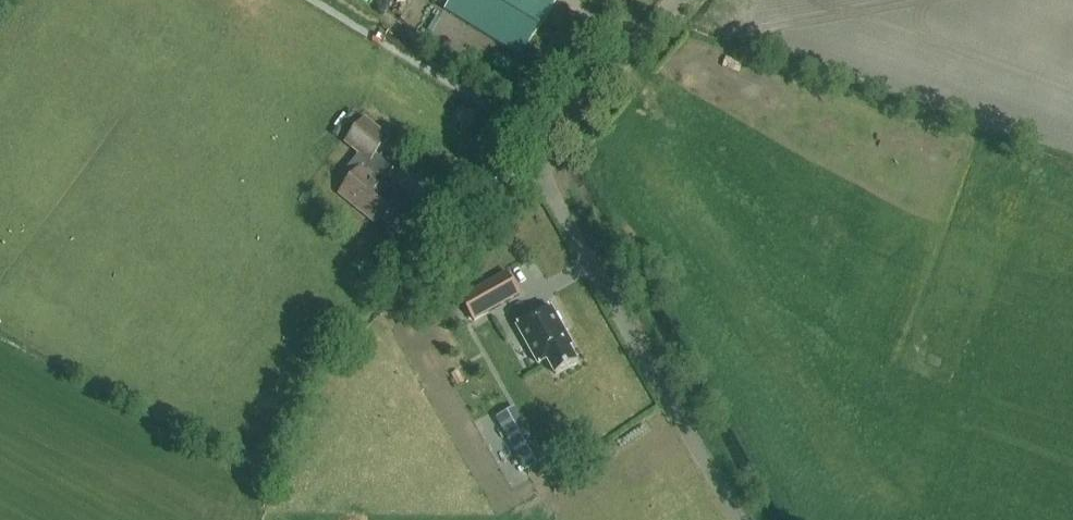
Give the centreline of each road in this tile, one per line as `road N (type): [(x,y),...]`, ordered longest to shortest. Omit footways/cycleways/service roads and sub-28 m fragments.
road 1 (unclassified): [(737,519),(563,221),(550,191),(548,147)]
road 2 (residential): [(548,147),(672,0)]

